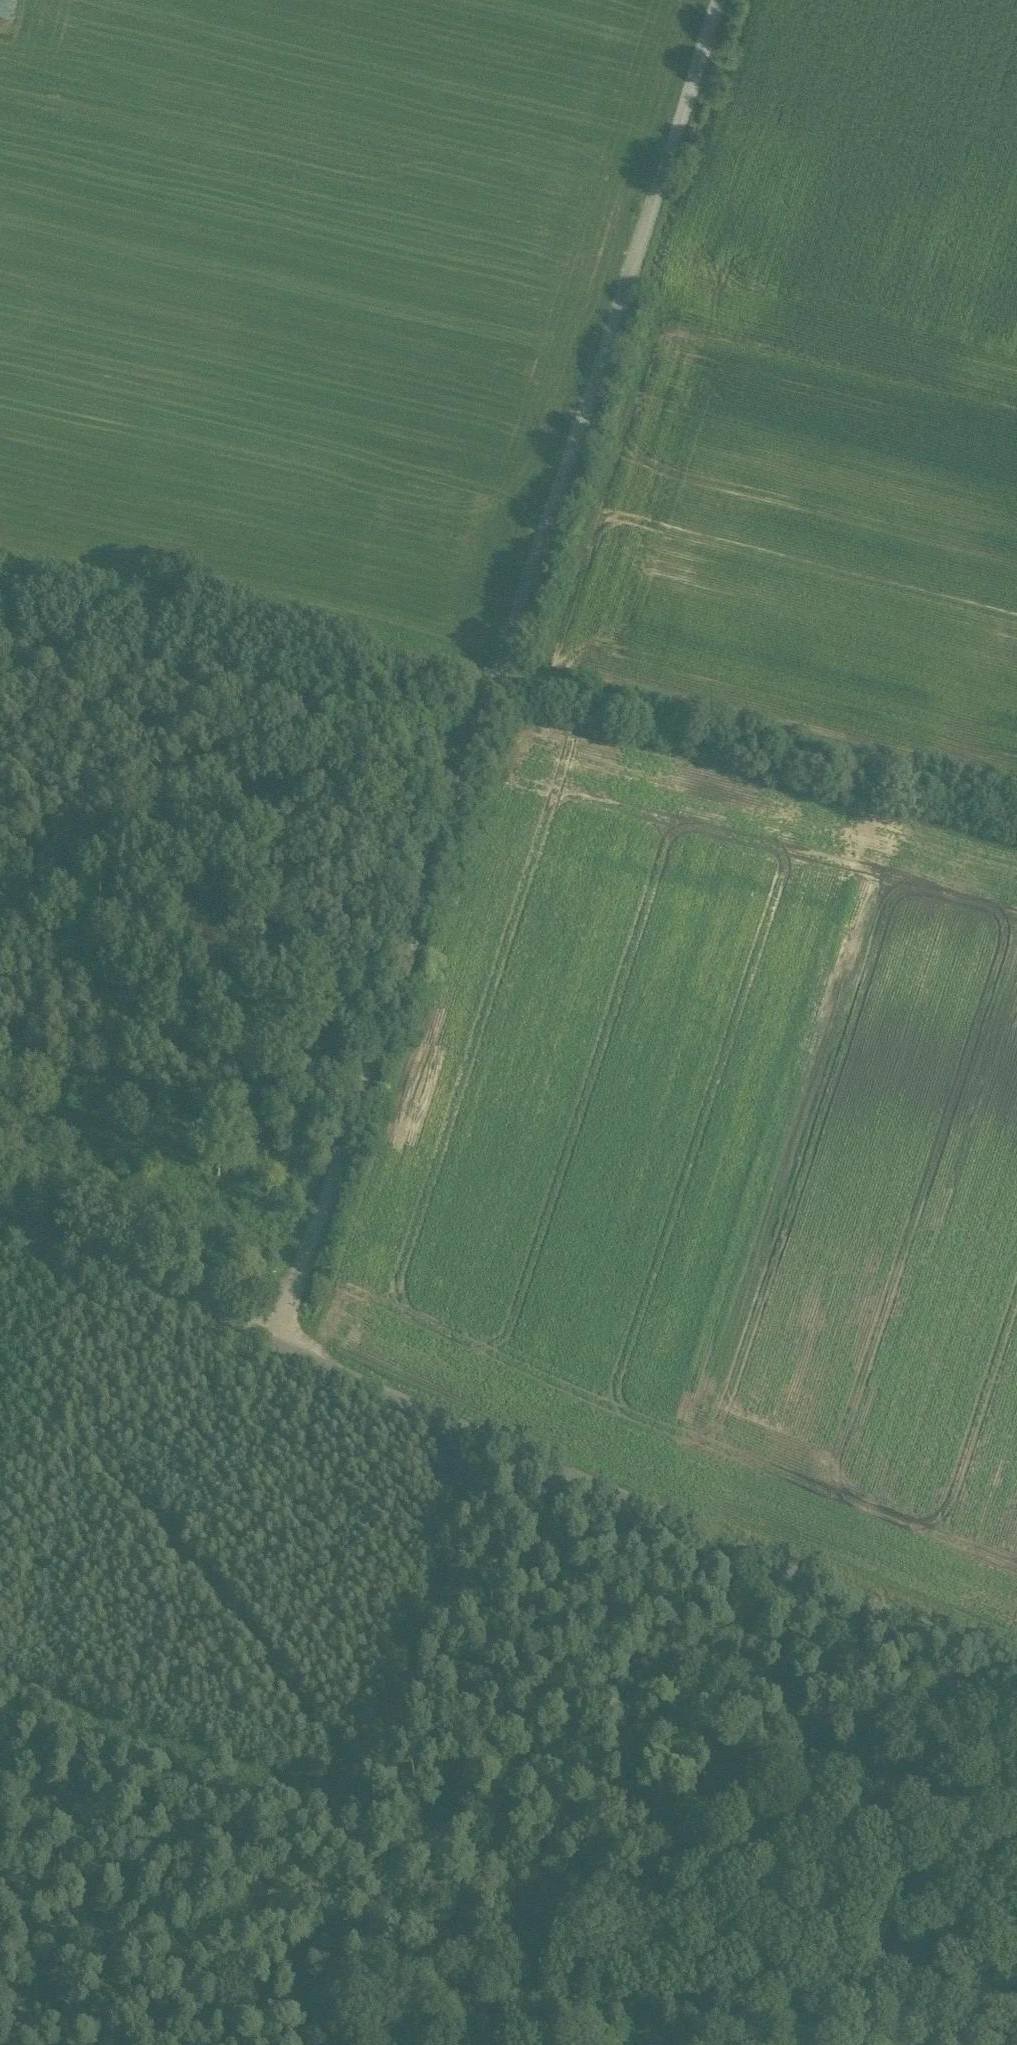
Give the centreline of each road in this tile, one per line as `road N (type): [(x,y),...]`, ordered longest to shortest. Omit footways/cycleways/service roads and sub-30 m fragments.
road 1 (track): [(723,0),(284,1348)]
road 2 (unclassified): [(0,1222),(801,1566),(1016,1649)]
road 3 (track): [(289,2044),(351,1940),(397,1881),(455,1832),(711,1666),(754,1629),(801,1566)]

